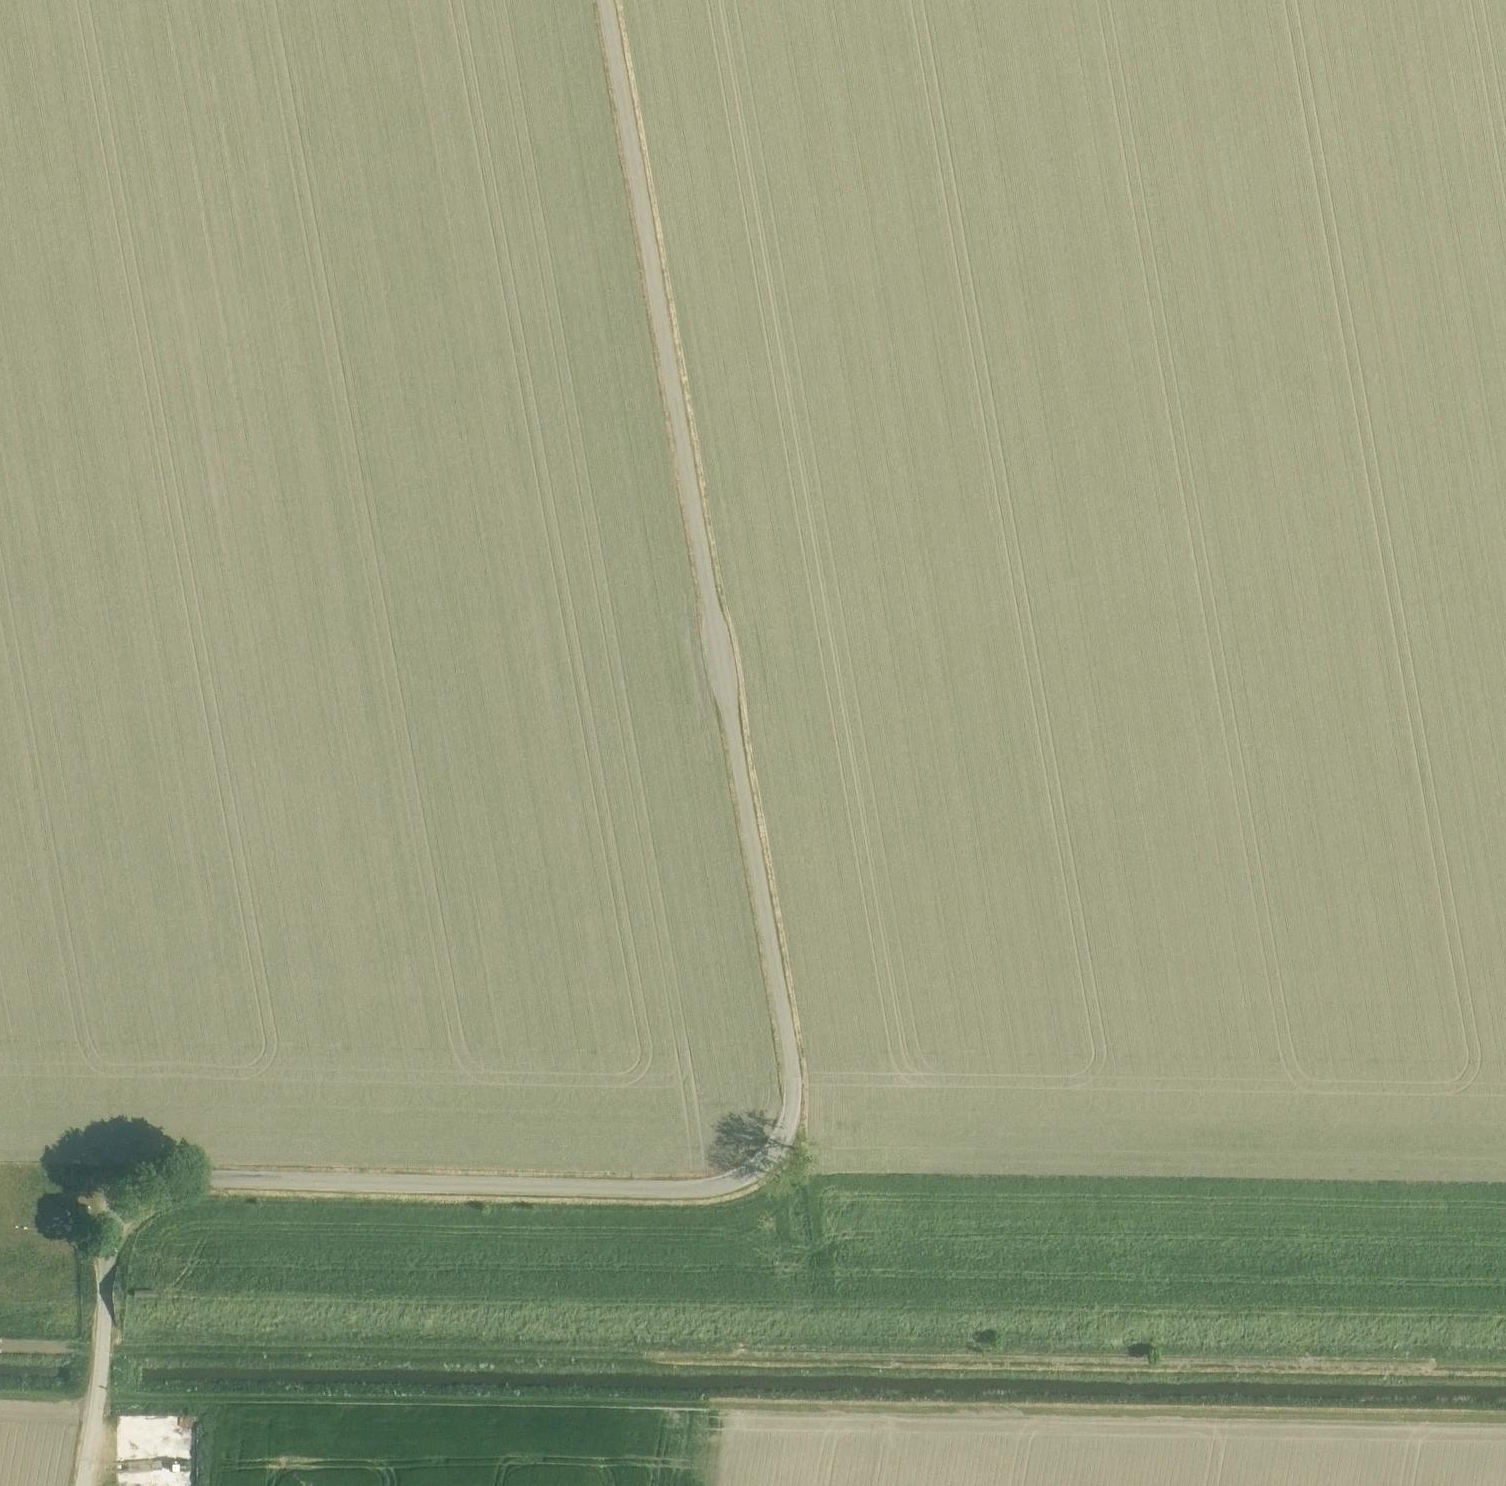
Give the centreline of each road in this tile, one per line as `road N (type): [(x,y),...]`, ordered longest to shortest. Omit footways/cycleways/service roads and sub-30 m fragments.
road 1 (unclassified): [(85,1485),(110,1246),(134,1208),(162,1188),(196,1180),(711,1190),(765,1165),(793,1117),(794,1076),(607,0)]

